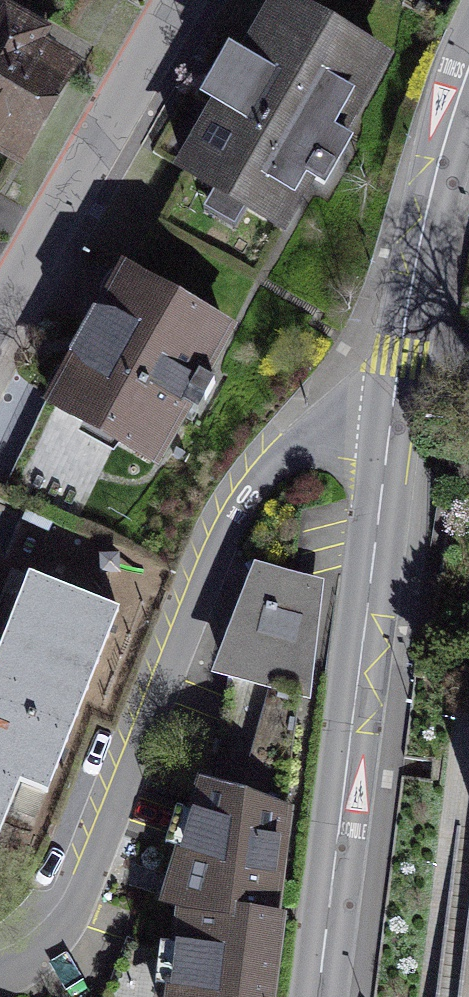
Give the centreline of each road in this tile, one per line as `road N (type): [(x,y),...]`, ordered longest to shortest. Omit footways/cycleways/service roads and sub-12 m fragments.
road 1 (residential): [(387,442),(322,439),(270,477),(214,557),(94,865),(42,954),(0,970)]
road 2 (residential): [(319,996),(387,442)]
road 3 (residential): [(0,323),(179,0)]
road 4 (residential): [(404,338),(442,150),(468,74)]

